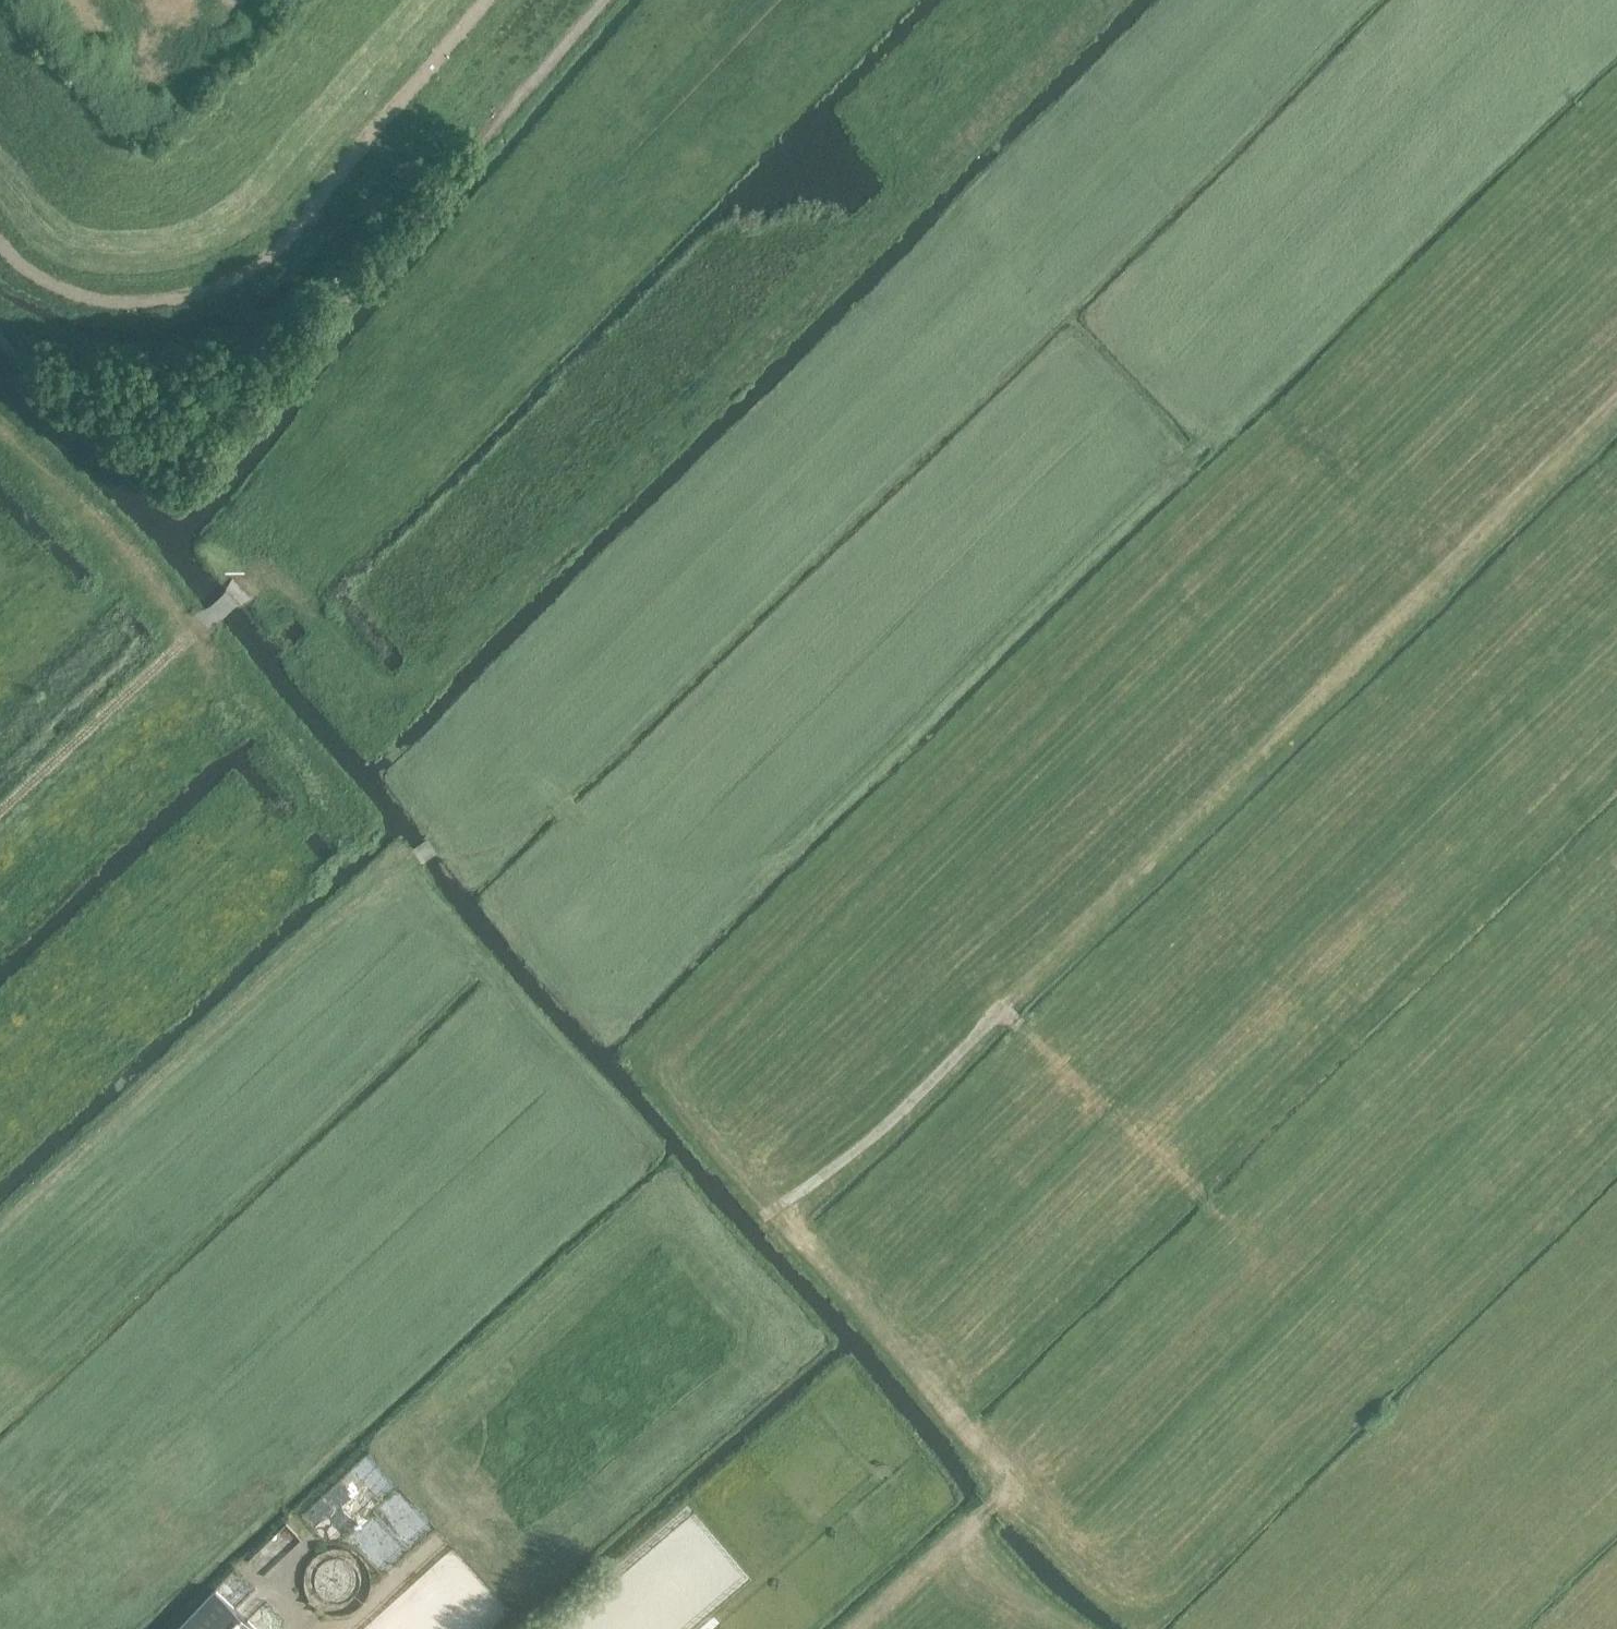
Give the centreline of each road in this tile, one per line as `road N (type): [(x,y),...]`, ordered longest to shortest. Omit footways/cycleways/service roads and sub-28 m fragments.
road 1 (track): [(1590,1628),(1396,1433),(1232,1229),(1002,1011),(782,1204),(1011,1490),(853,1628)]
road 2 (track): [(1616,408),(1002,1011)]
road 3 (track): [(204,623),(0,813)]
road 4 (track): [(1011,1490),(1137,1466)]

